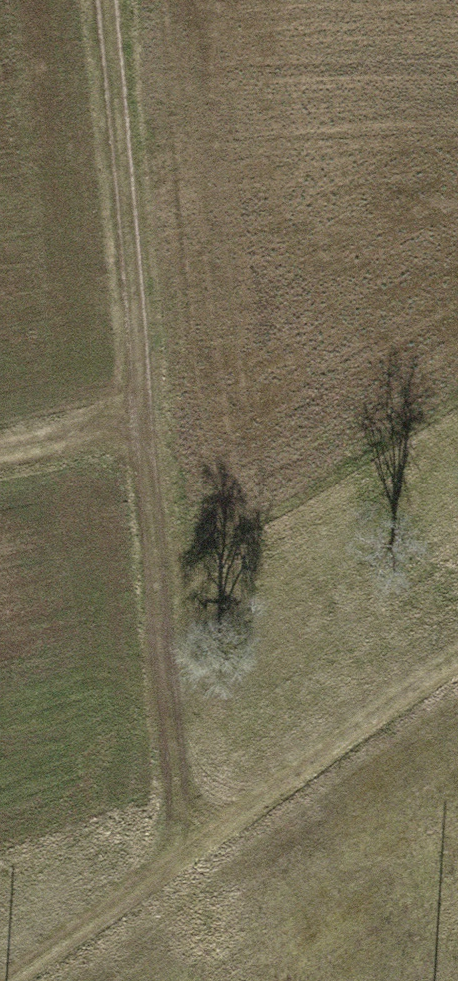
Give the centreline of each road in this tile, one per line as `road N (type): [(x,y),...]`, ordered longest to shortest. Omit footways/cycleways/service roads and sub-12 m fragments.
road 1 (track): [(107,0),(188,851)]
road 2 (track): [(457,658),(11,980)]
road 3 (track): [(142,419),(0,448)]

